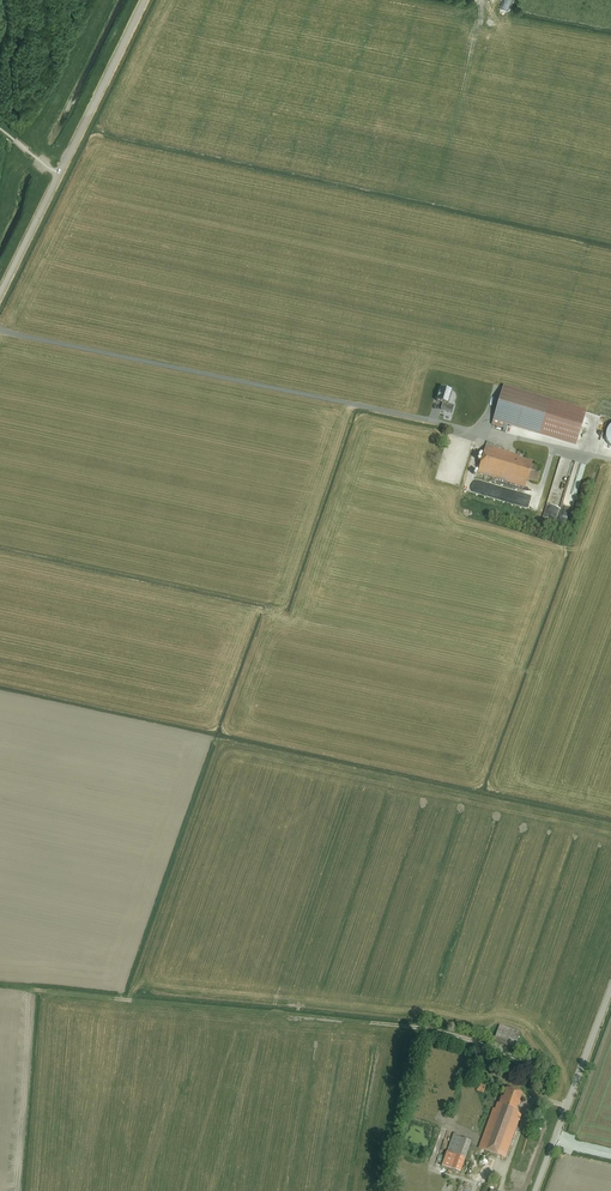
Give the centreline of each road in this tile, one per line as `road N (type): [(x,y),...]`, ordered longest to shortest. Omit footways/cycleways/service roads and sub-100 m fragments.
road 1 (tertiary): [(0,294),(145,0)]
road 2 (tertiary): [(610,988),(535,1190)]

